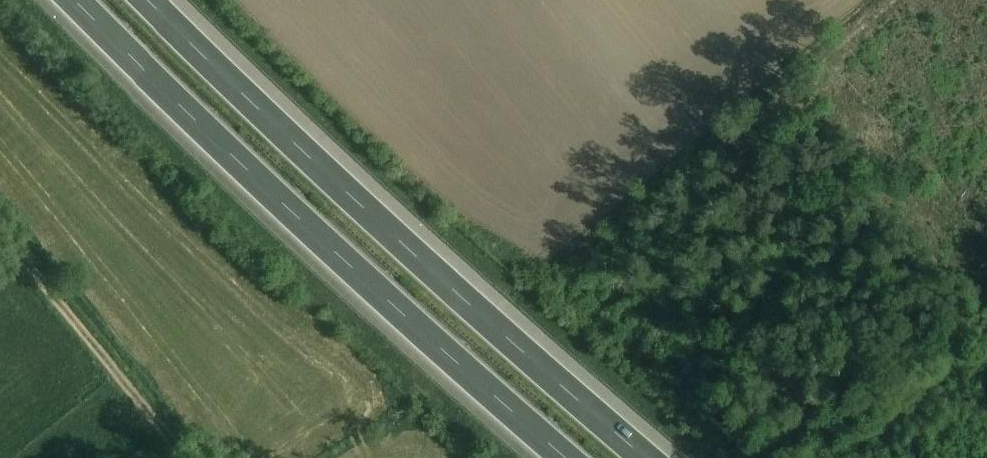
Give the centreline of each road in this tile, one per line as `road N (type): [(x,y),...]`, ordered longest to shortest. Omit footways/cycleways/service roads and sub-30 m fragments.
road 1 (motorway): [(648,457),(541,373),(153,0)]
road 2 (motorway): [(61,0),(549,457)]
road 3 (track): [(189,457),(0,227)]

